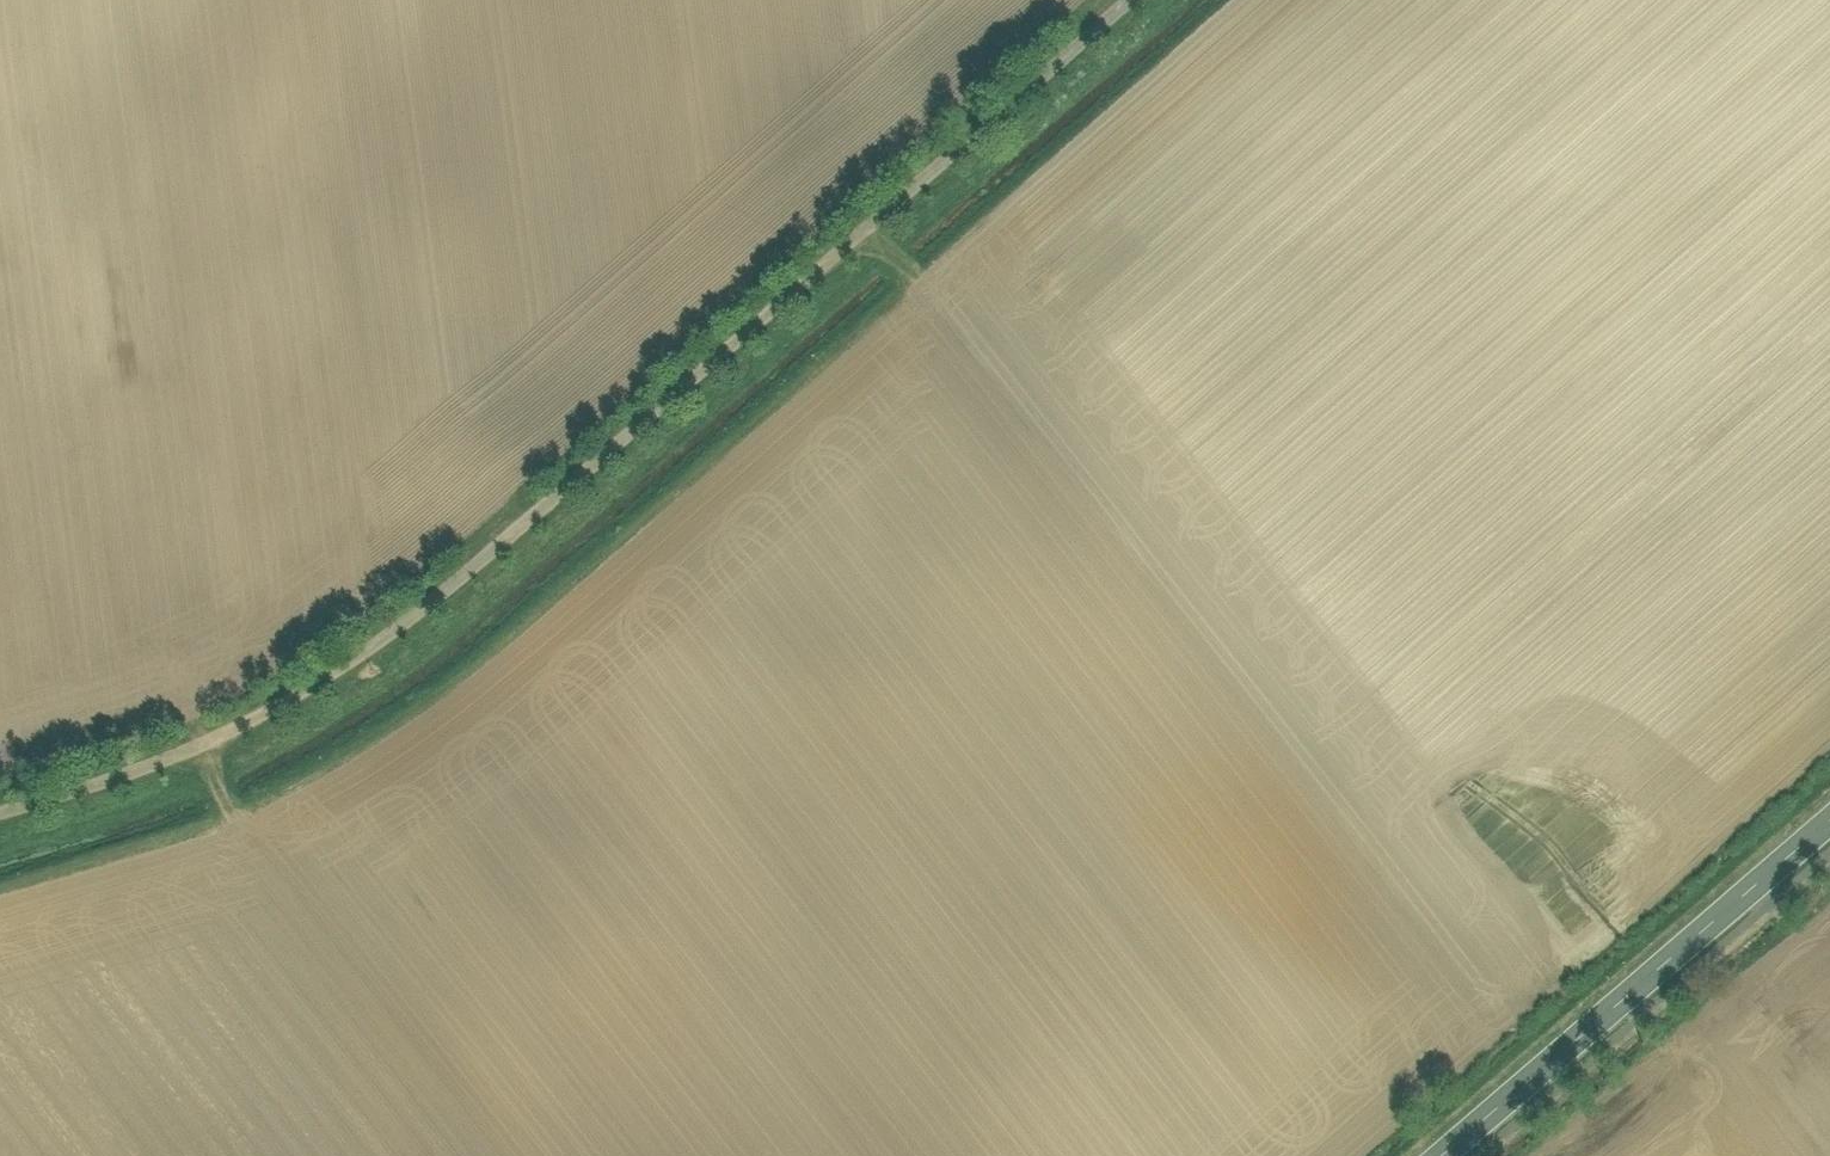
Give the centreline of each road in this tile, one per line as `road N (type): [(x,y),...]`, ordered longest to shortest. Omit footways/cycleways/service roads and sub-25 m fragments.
road 1 (unclassified): [(1115,0),(322,660),(166,736),(0,796)]
road 2 (secondary): [(1829,824),(1444,1155)]

